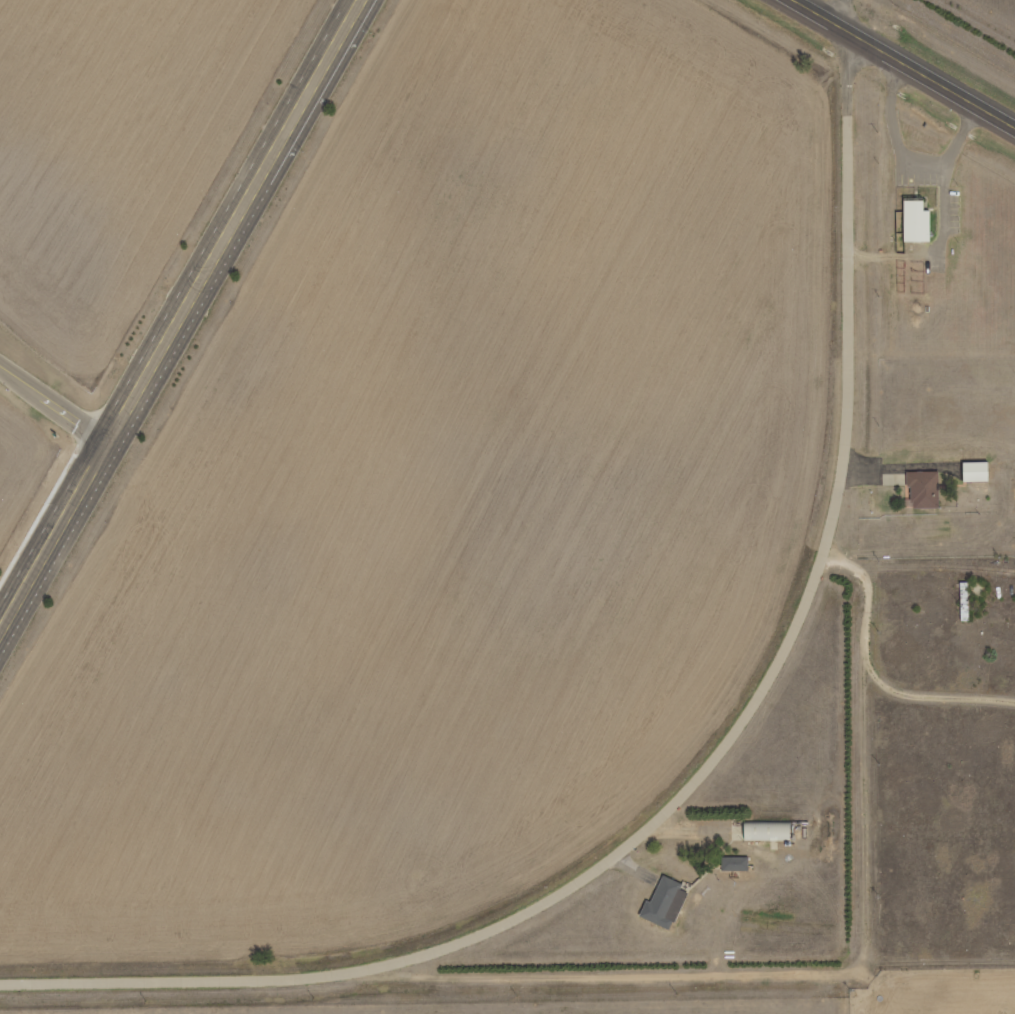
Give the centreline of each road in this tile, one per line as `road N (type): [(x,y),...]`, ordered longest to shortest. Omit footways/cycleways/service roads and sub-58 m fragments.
road 1 (residential): [(0,983),(326,975),(420,955),(559,895),(689,792),(785,659),(840,509),(854,382),(847,0)]
road 2 (primary): [(0,630),(360,0)]
road 3 (secondary): [(1014,127),(793,0)]
road 4 (residential): [(107,444),(0,365)]

